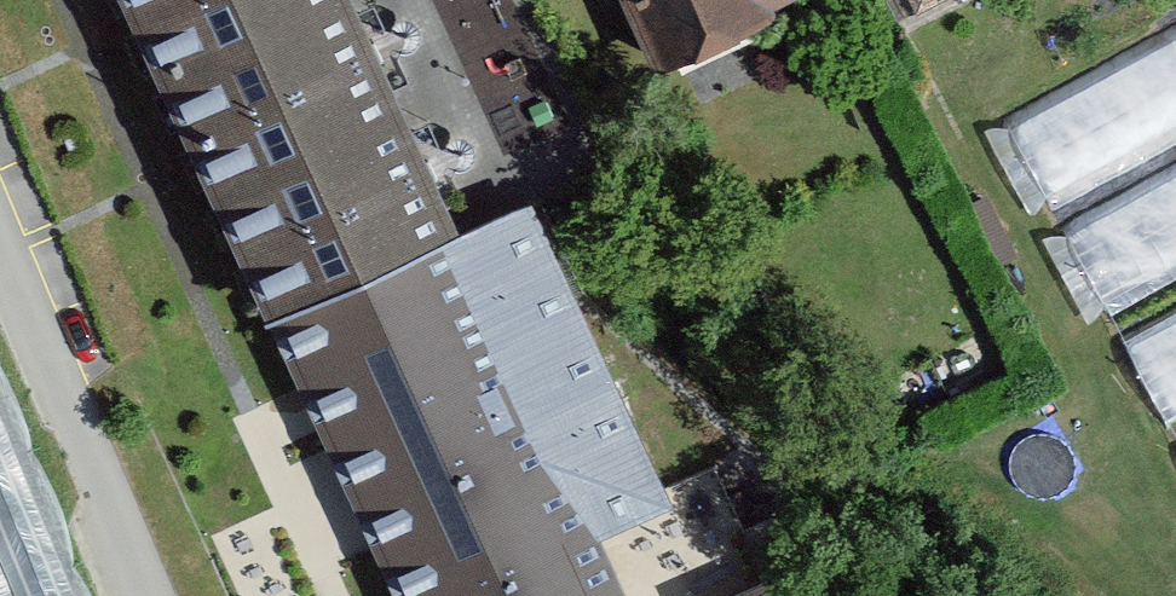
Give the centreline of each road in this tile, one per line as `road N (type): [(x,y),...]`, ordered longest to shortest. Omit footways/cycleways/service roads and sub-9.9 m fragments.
road 1 (track): [(60,0),(330,595)]
road 2 (residential): [(135,595),(0,250)]

